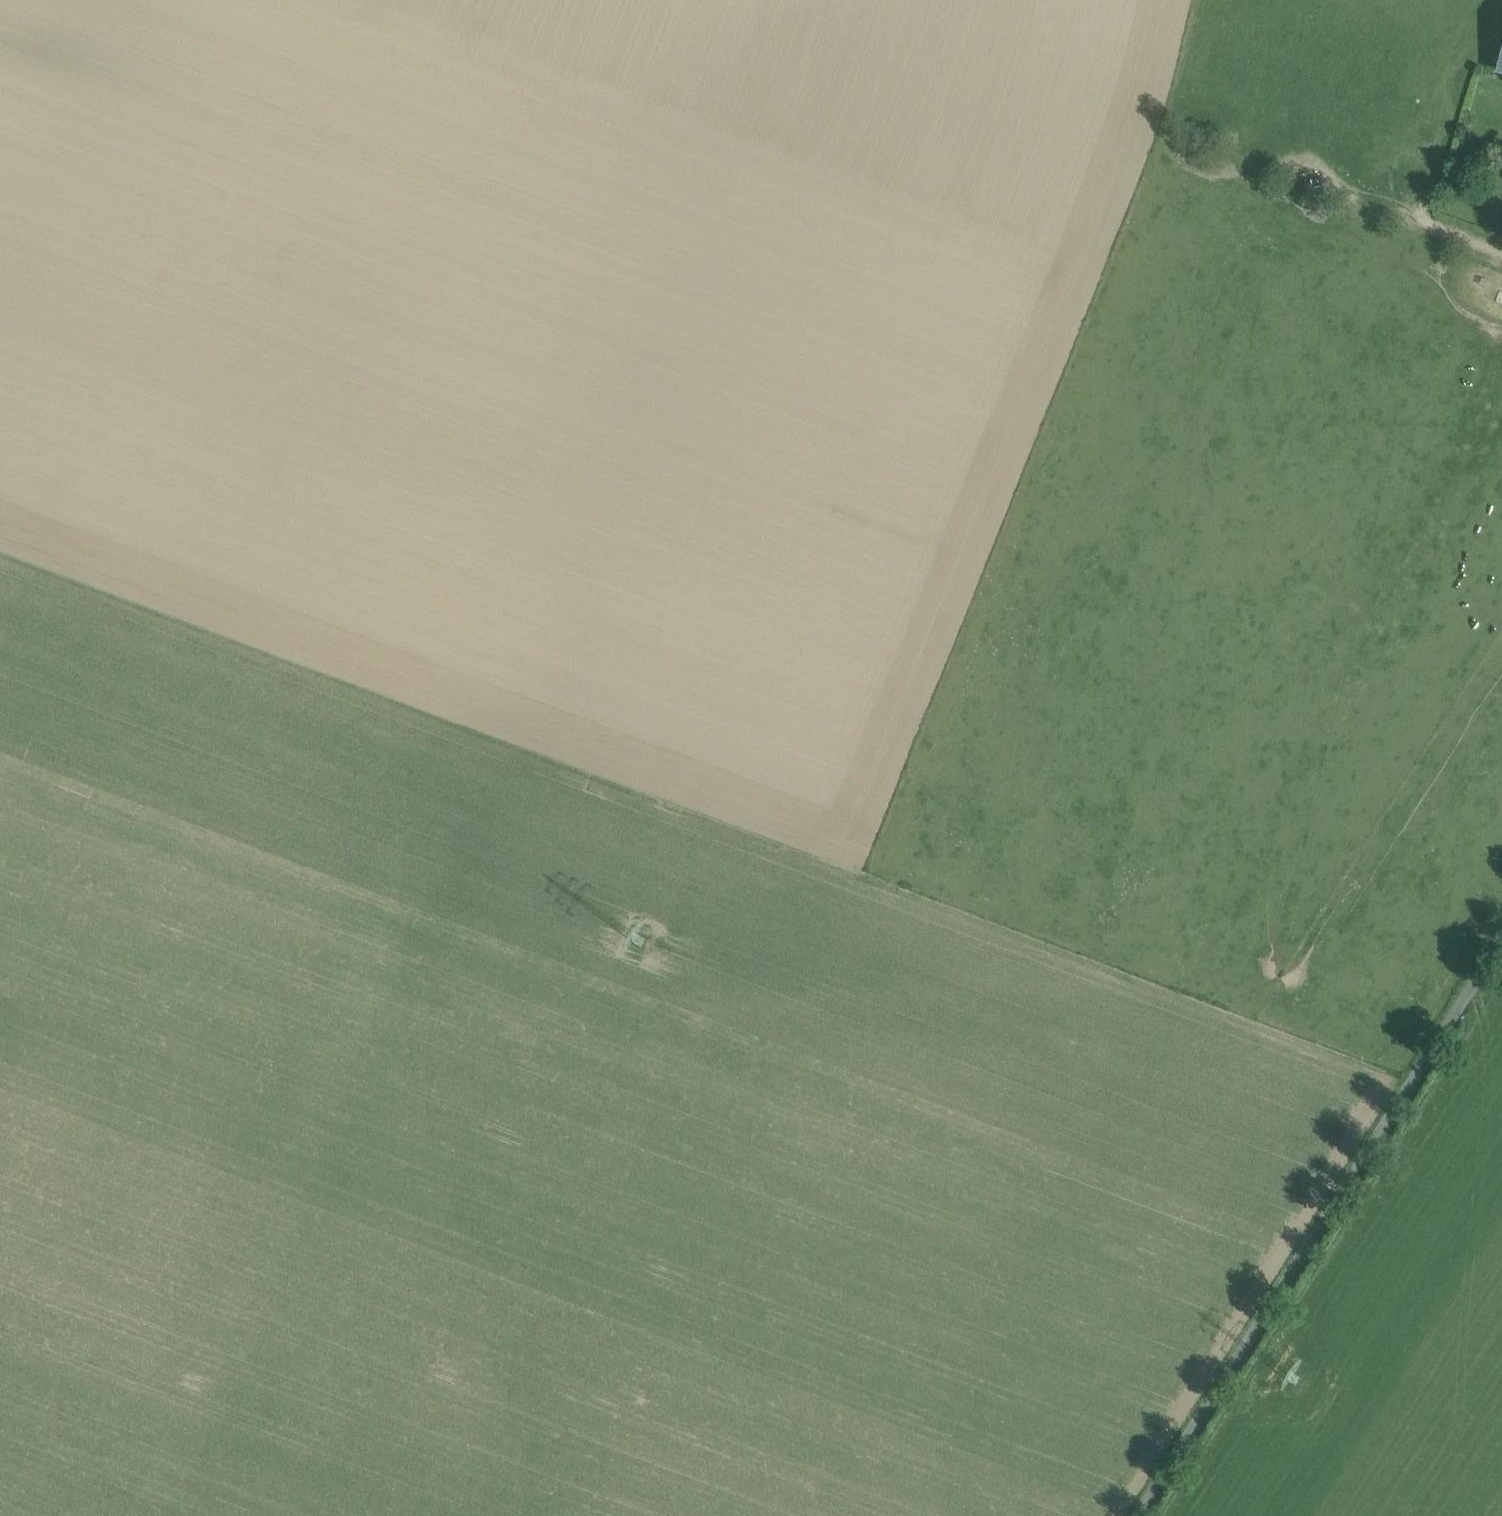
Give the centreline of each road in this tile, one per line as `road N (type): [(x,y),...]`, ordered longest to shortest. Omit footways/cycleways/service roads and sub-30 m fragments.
road 1 (unclassified): [(1501,941),(1139,1515)]

